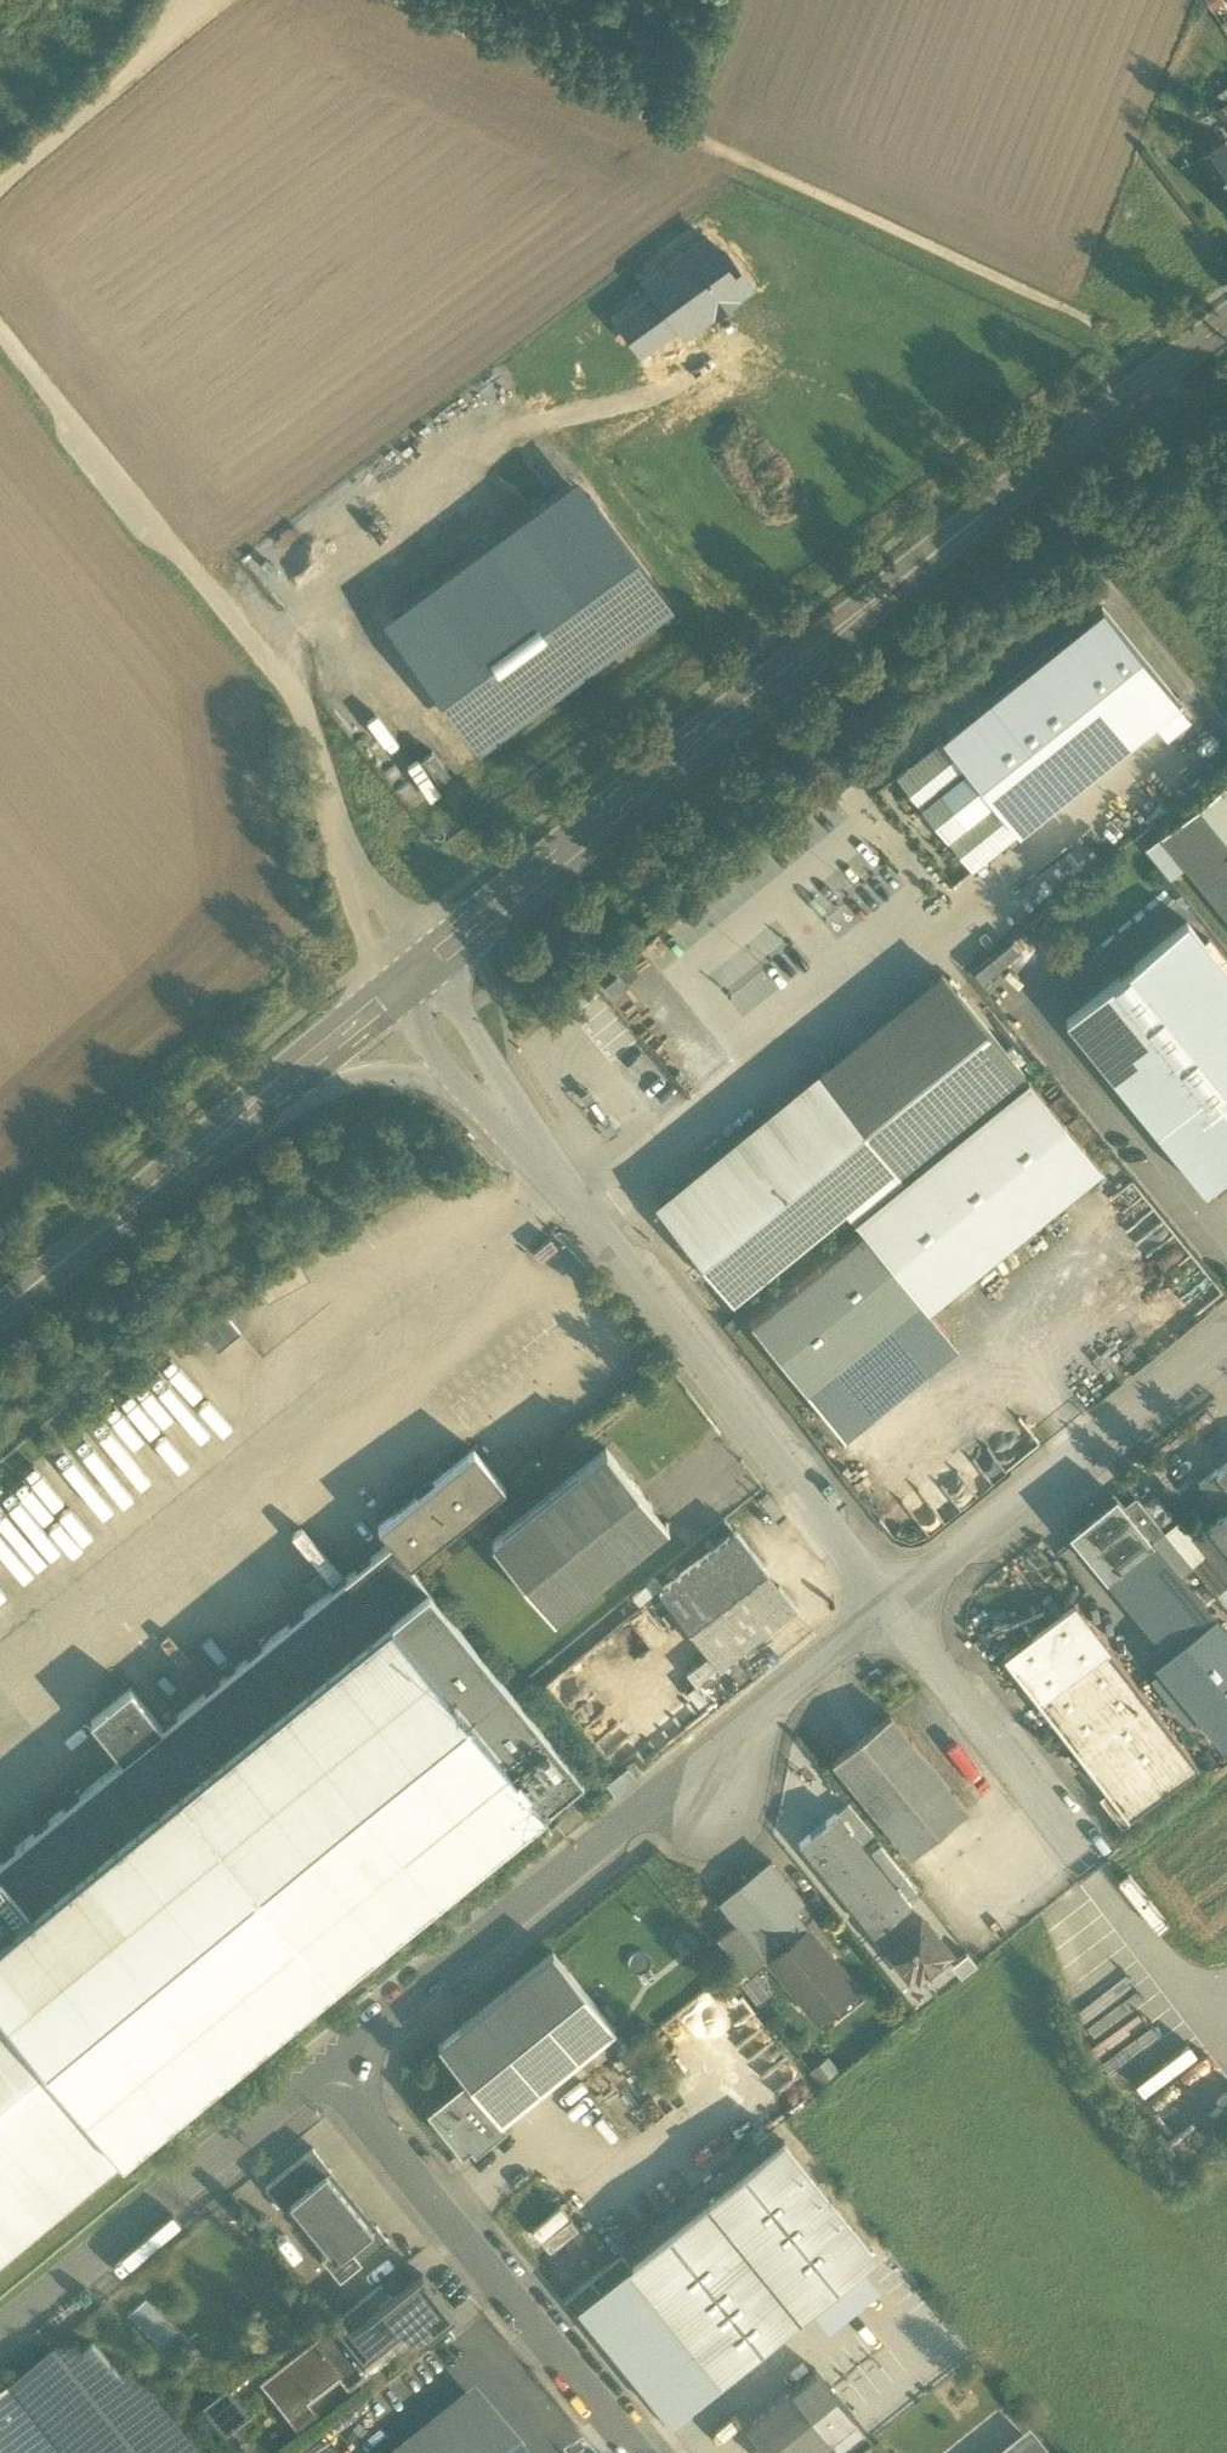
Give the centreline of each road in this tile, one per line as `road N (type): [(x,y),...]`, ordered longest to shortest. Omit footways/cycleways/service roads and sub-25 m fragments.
road 1 (secondary): [(1226,323),(677,754),(404,981)]
road 2 (residential): [(404,981),(904,1608)]
road 3 (track): [(387,0),(1102,326)]
road 4 (track): [(0,326),(301,696),(404,981)]
road 5 (residential): [(341,2070),(904,1608)]
road 6 (secondary): [(404,981),(0,1309)]
road 7 (residential): [(341,2070),(653,2452)]
road 8 (residential): [(0,2356),(341,2070)]
road 9 (residential): [(904,1608),(1226,1341)]
road 10 (residential): [(904,1608),(1092,1850)]
road 11 (track): [(227,0),(0,184)]

